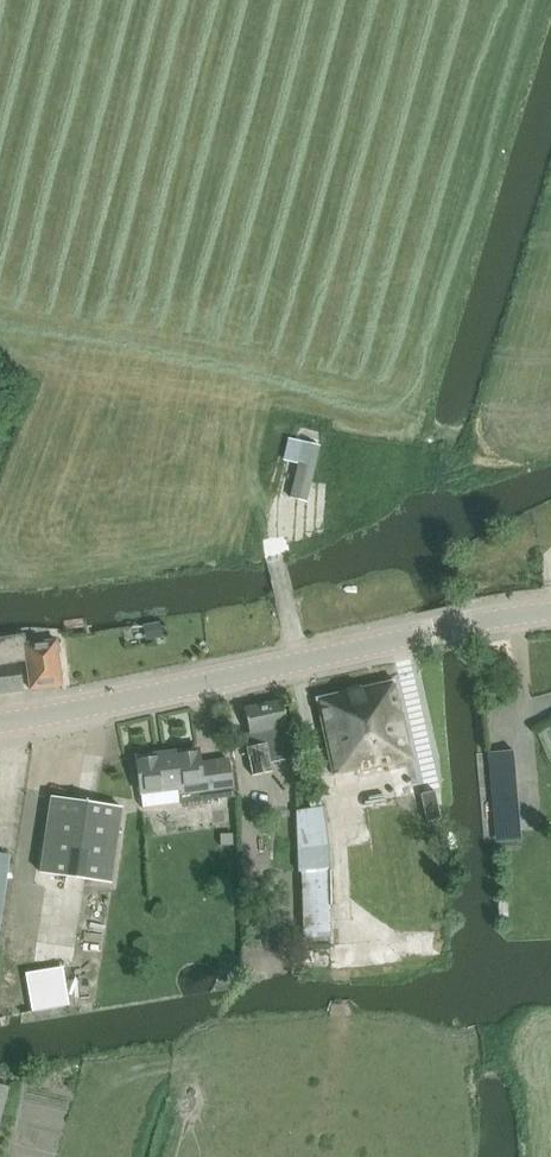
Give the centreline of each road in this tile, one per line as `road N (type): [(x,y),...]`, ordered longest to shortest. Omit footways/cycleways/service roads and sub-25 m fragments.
road 1 (tertiary): [(0,725),(550,610)]

